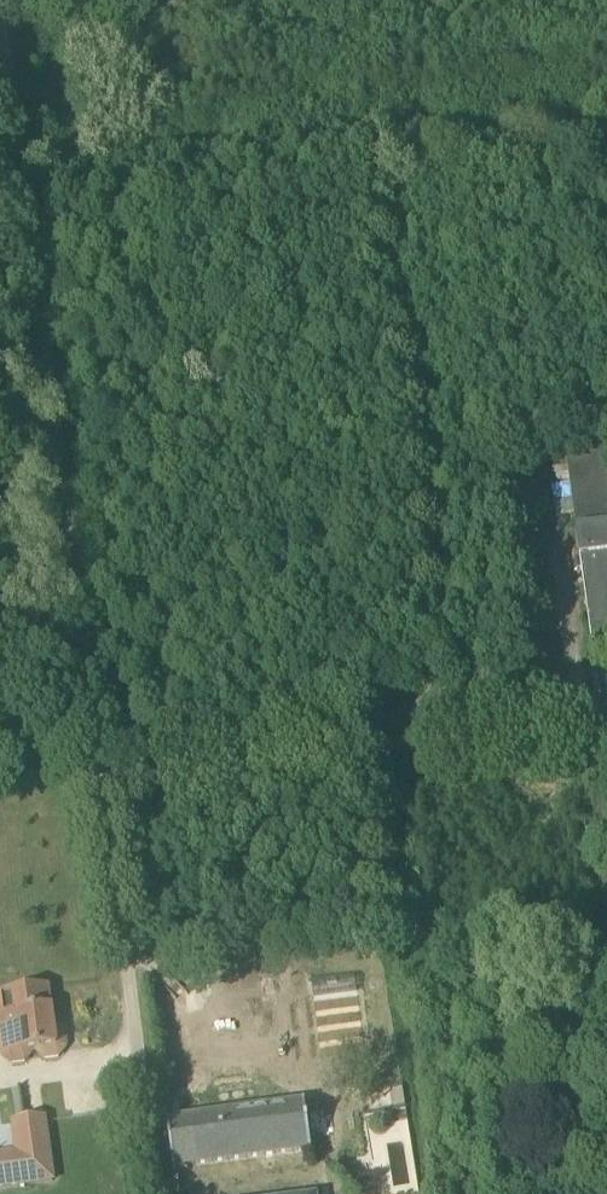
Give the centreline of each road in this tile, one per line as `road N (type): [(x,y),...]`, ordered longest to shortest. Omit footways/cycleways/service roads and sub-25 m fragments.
road 1 (unclassified): [(149,1193),(0,71)]
road 2 (track): [(506,720),(93,775)]

